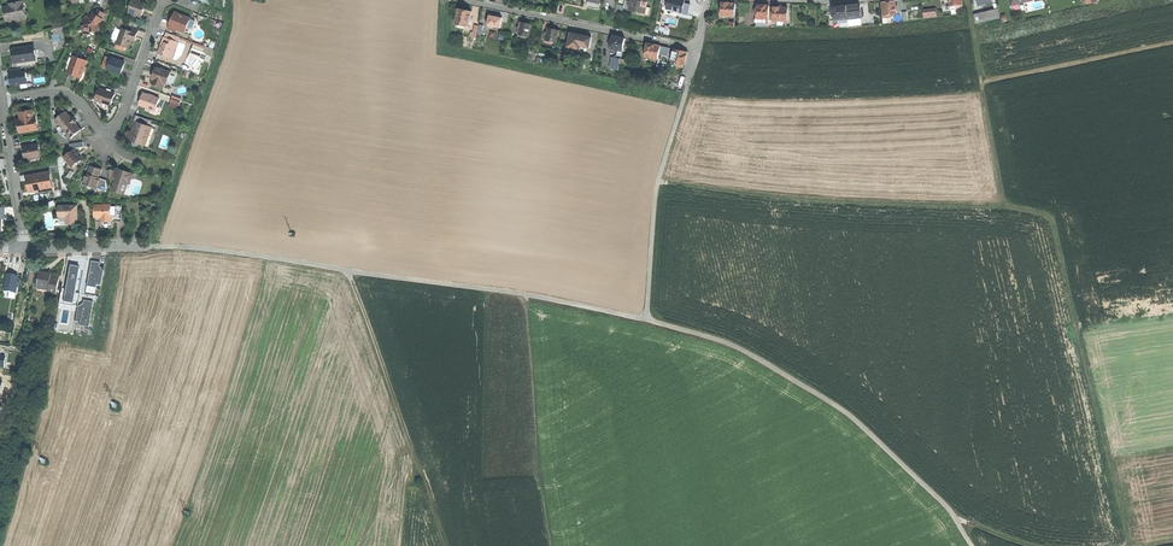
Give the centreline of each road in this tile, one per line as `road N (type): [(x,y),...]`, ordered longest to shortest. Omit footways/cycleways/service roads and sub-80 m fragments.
road 1 (track): [(1132,545),(1048,217),(1005,206),(792,198),(659,182)]
road 2 (residential): [(709,0),(699,50),(462,0)]
road 3 (track): [(349,271),(447,545)]
road 4 (track): [(526,294),(551,545)]
road 5 (track): [(1005,206),(968,0)]
road 6 (residential): [(27,250),(1,101)]
road 7 (residential): [(108,137),(163,0)]
road 8 (residential): [(1,101),(69,94),(108,137)]
road 9 (residential): [(27,250),(150,246)]

